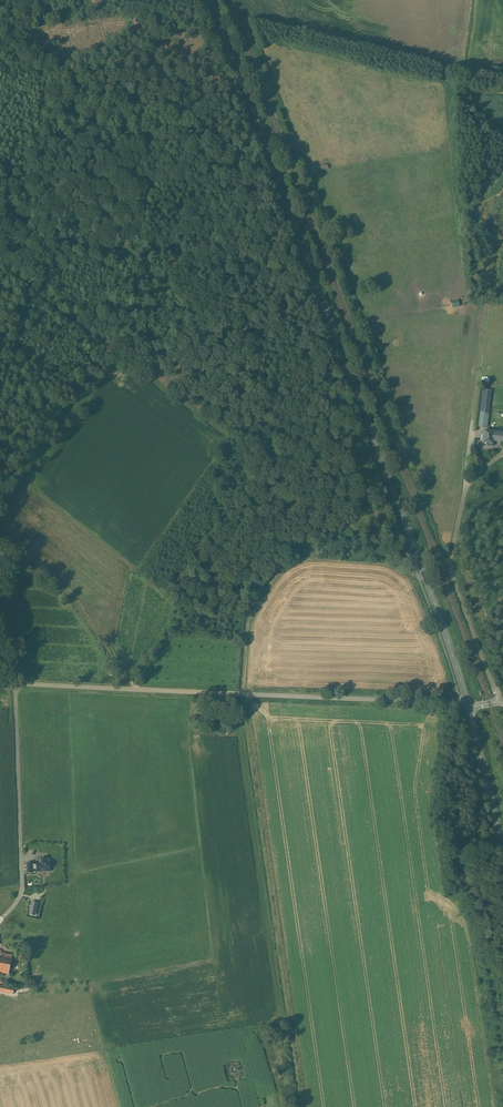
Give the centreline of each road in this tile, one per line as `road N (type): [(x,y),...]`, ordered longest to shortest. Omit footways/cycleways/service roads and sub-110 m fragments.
road 1 (tertiary): [(210,0),(467,705)]
road 2 (track): [(0,267),(245,442),(405,572),(425,577)]
road 3 (unclassified): [(0,684),(467,705)]
road 4 (unclassified): [(467,705),(490,704),(497,695),(451,556),(468,484),(502,453)]
road 5 (track): [(0,218),(244,91)]
road 6 (track): [(0,546),(67,592),(137,690)]
road 7 (tertiary): [(467,705),(502,849)]

